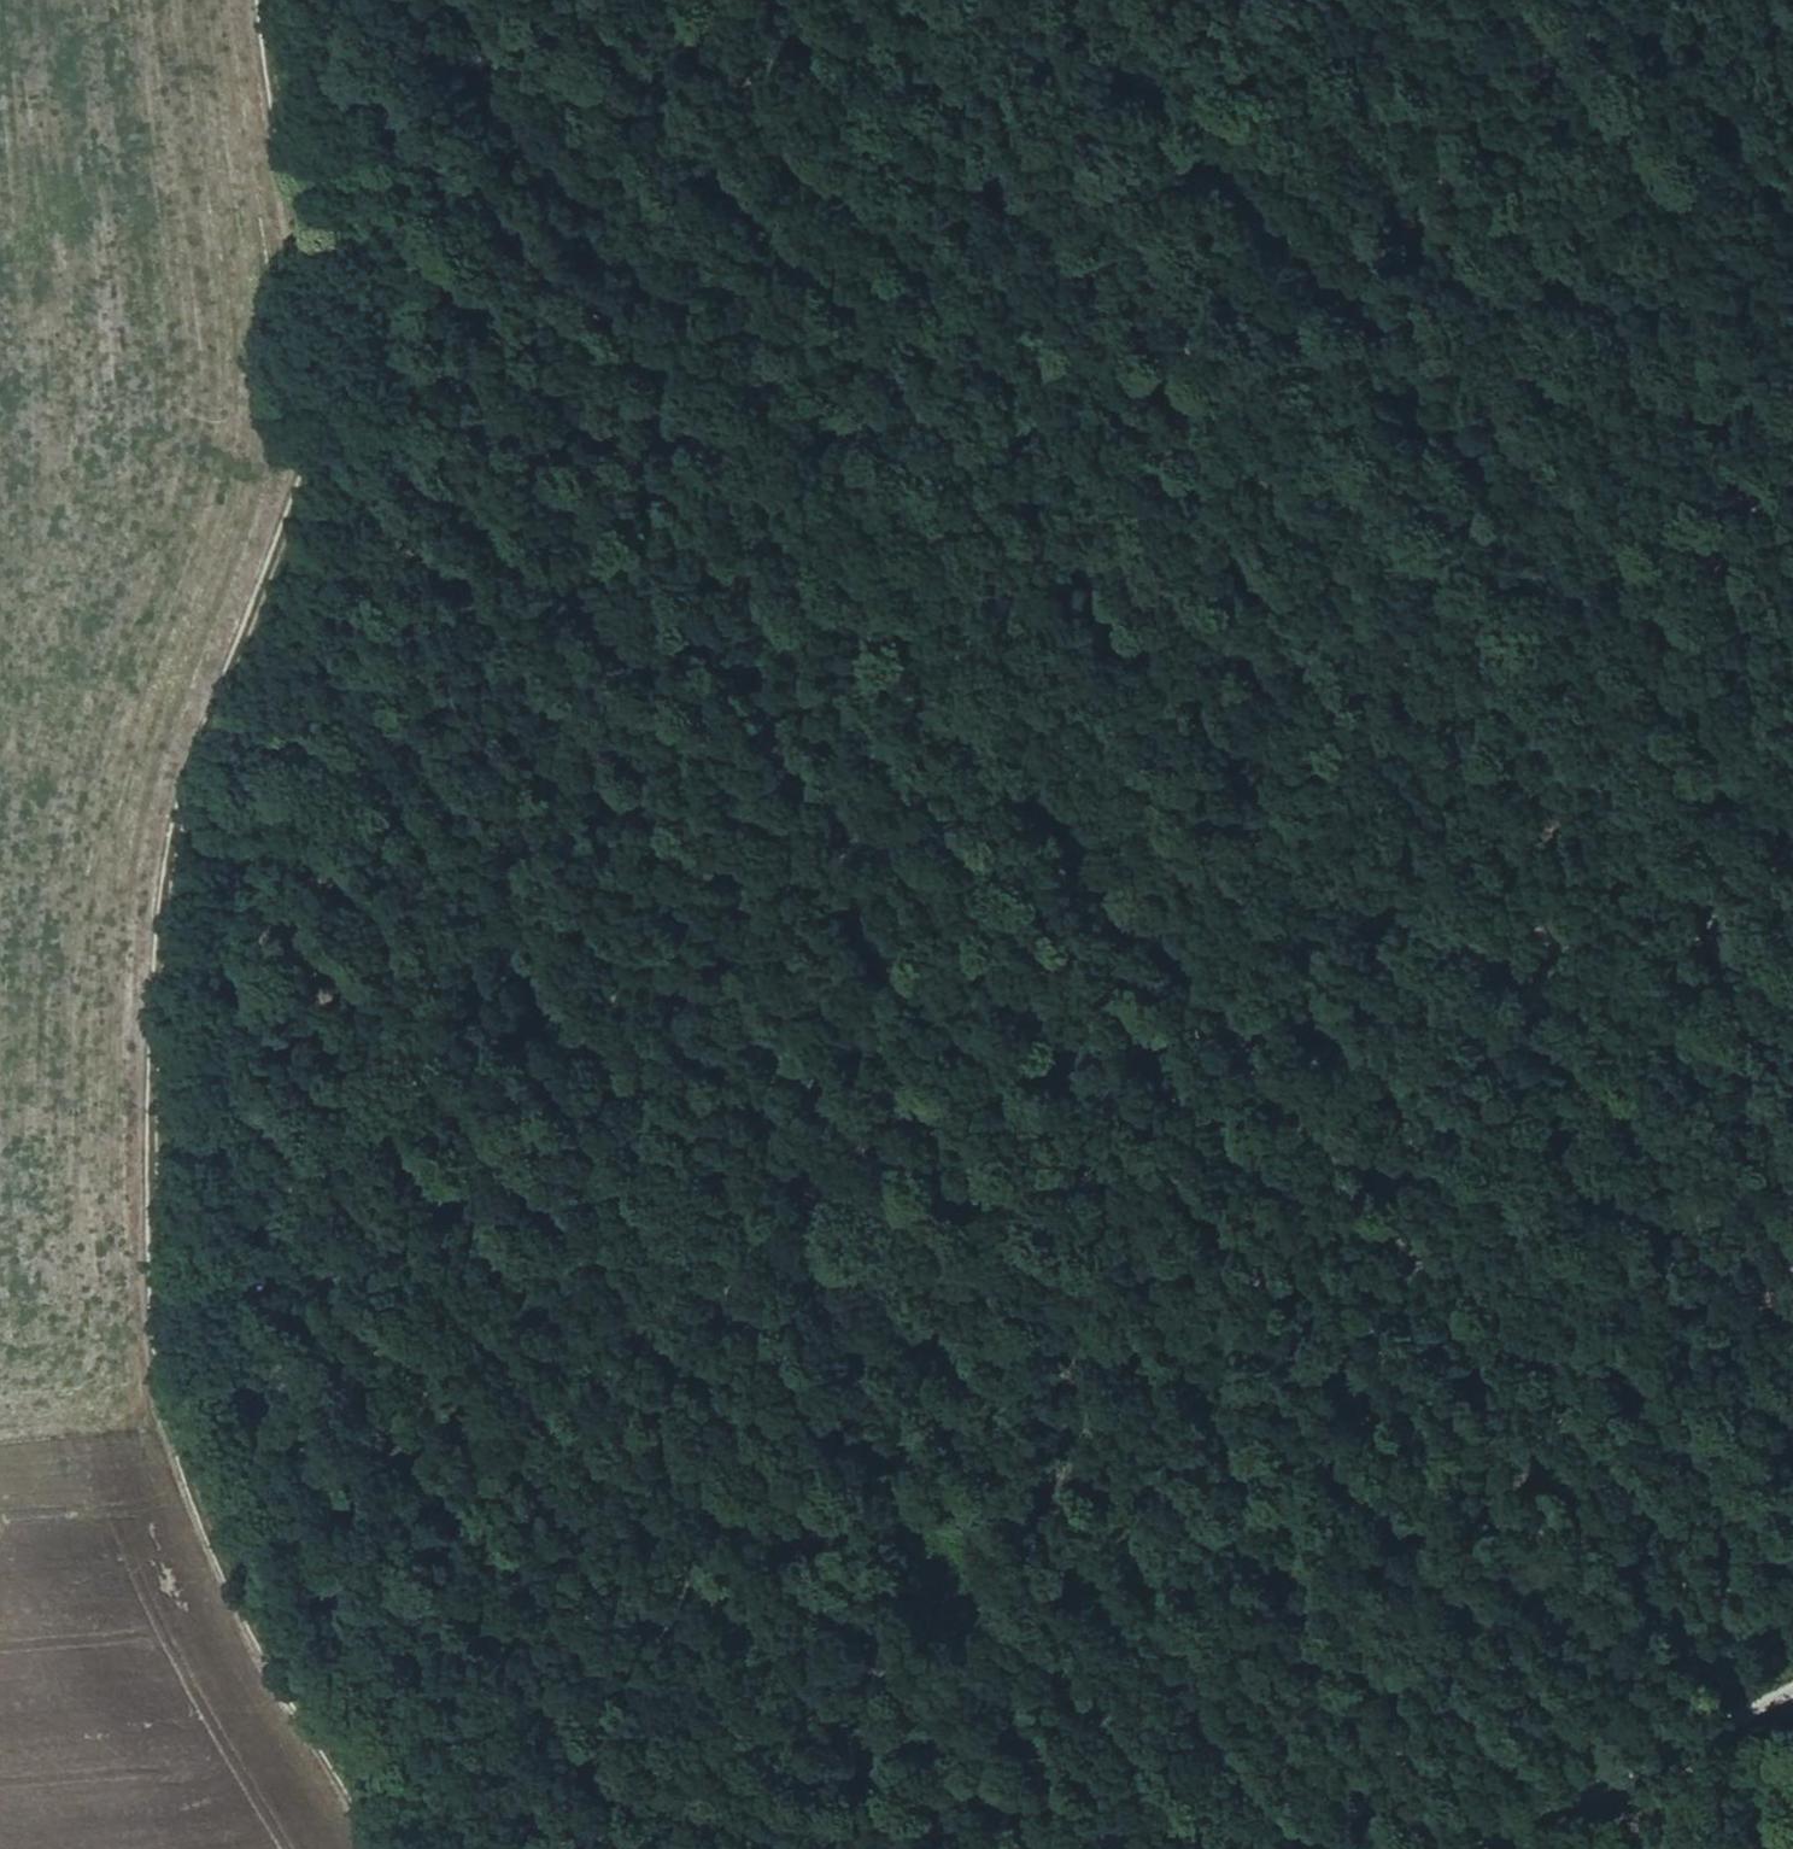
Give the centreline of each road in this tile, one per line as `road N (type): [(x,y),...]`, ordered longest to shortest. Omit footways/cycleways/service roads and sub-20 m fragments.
road 1 (track): [(381,1848),(258,1637),(204,1520),(148,1362),(150,1177),(171,934),(292,493),(324,335),(284,0)]
road 2 (track): [(1792,1698),(1500,1848)]

